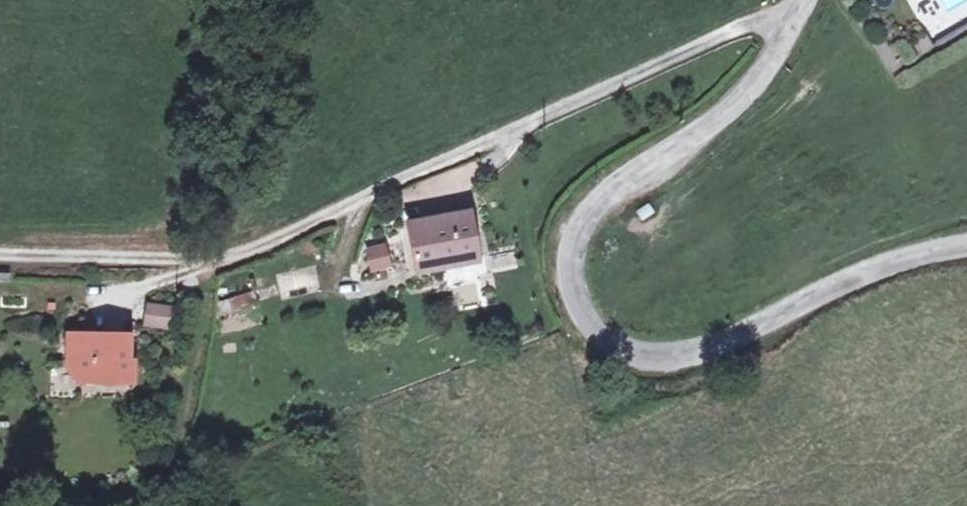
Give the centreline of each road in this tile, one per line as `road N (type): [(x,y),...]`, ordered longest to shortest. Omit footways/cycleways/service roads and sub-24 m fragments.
road 1 (residential): [(0,255),(210,261),(706,43),(762,22),(790,23)]
road 2 (tertiary): [(966,246),(857,276),(696,356),(657,363),(592,330),(573,292),(574,249),(590,217),(764,72),(790,23)]

